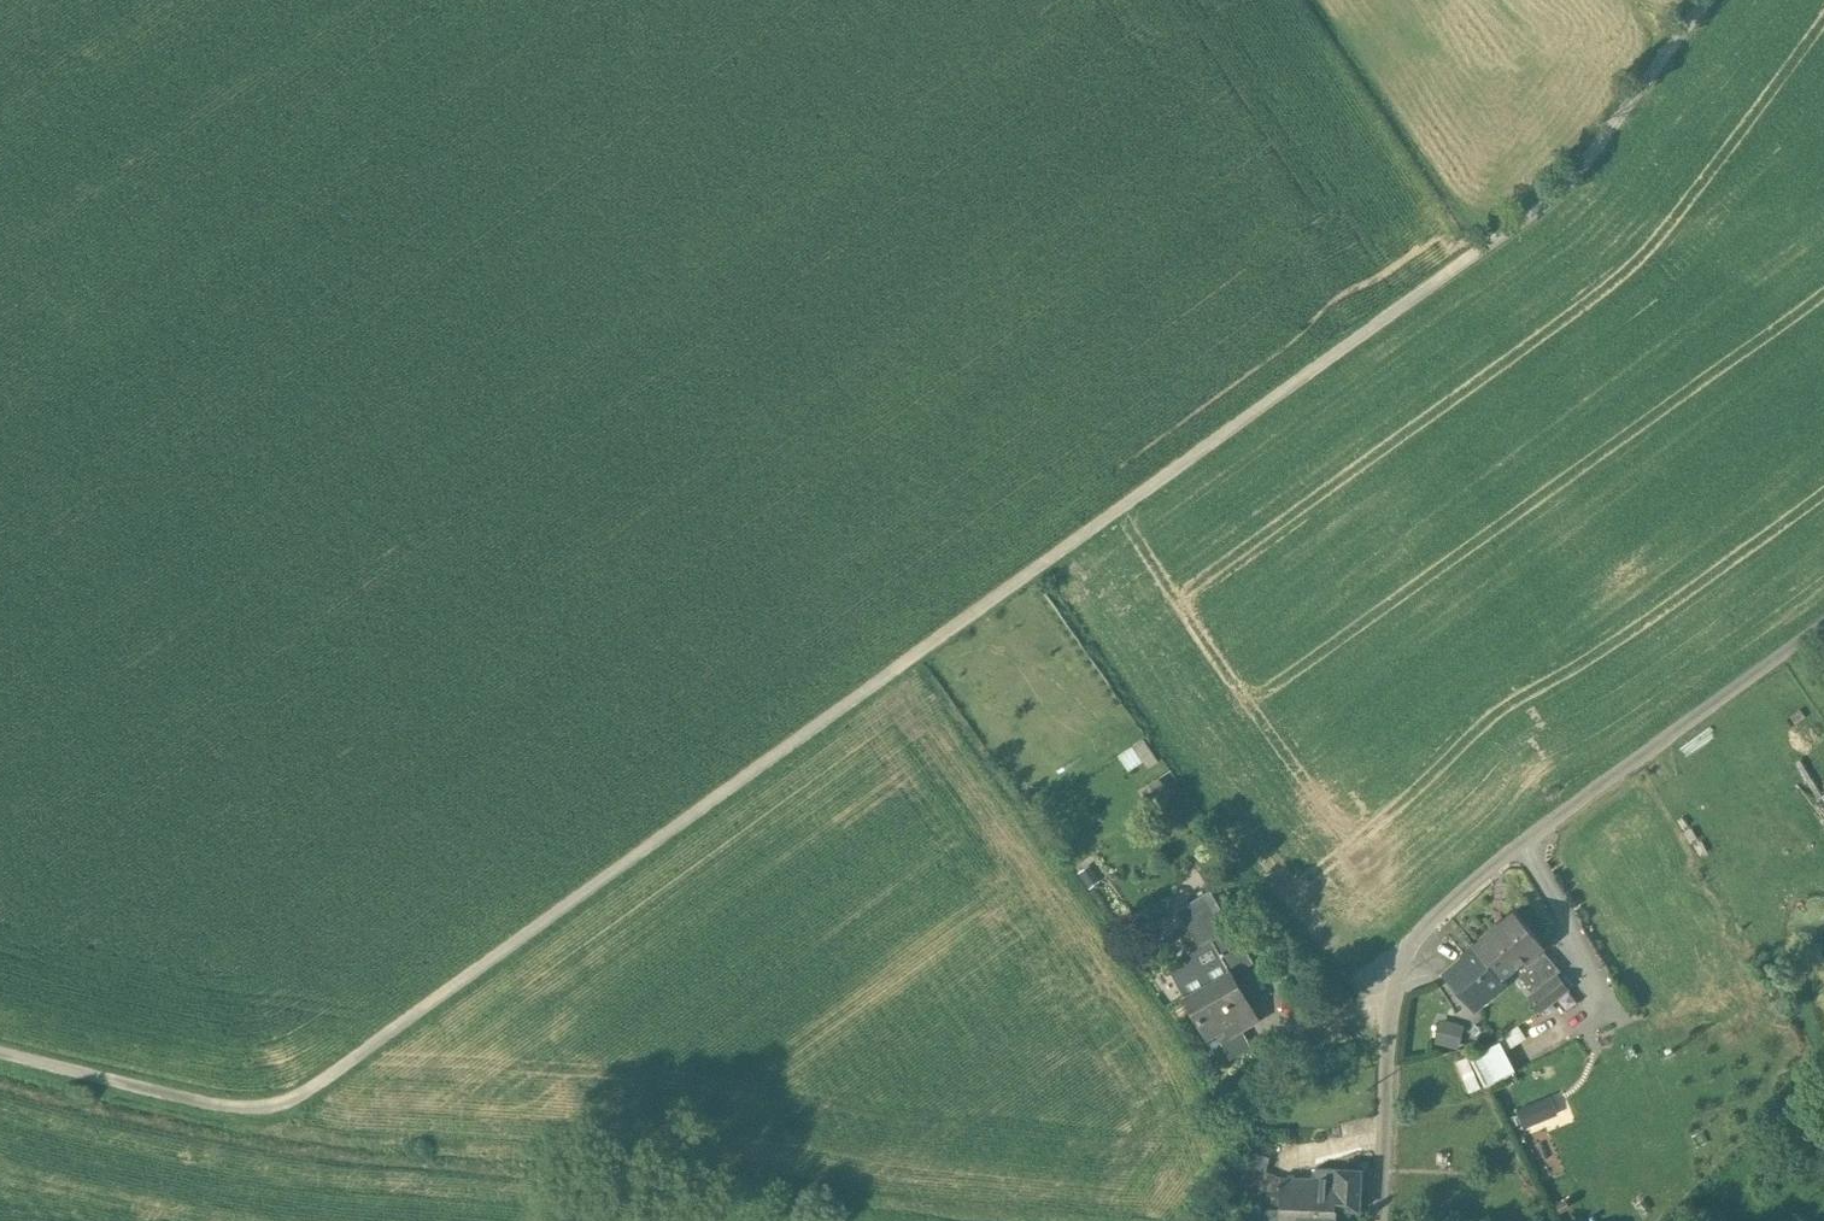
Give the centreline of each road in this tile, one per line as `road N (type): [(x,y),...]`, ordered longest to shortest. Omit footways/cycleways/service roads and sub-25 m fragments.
road 1 (track): [(1710,0),(1577,177),(1518,226),(321,1081),(273,1106),(229,1104),(0,1052)]
road 2 (residential): [(1384,1220),(1391,992),(1417,931),(1823,624)]

